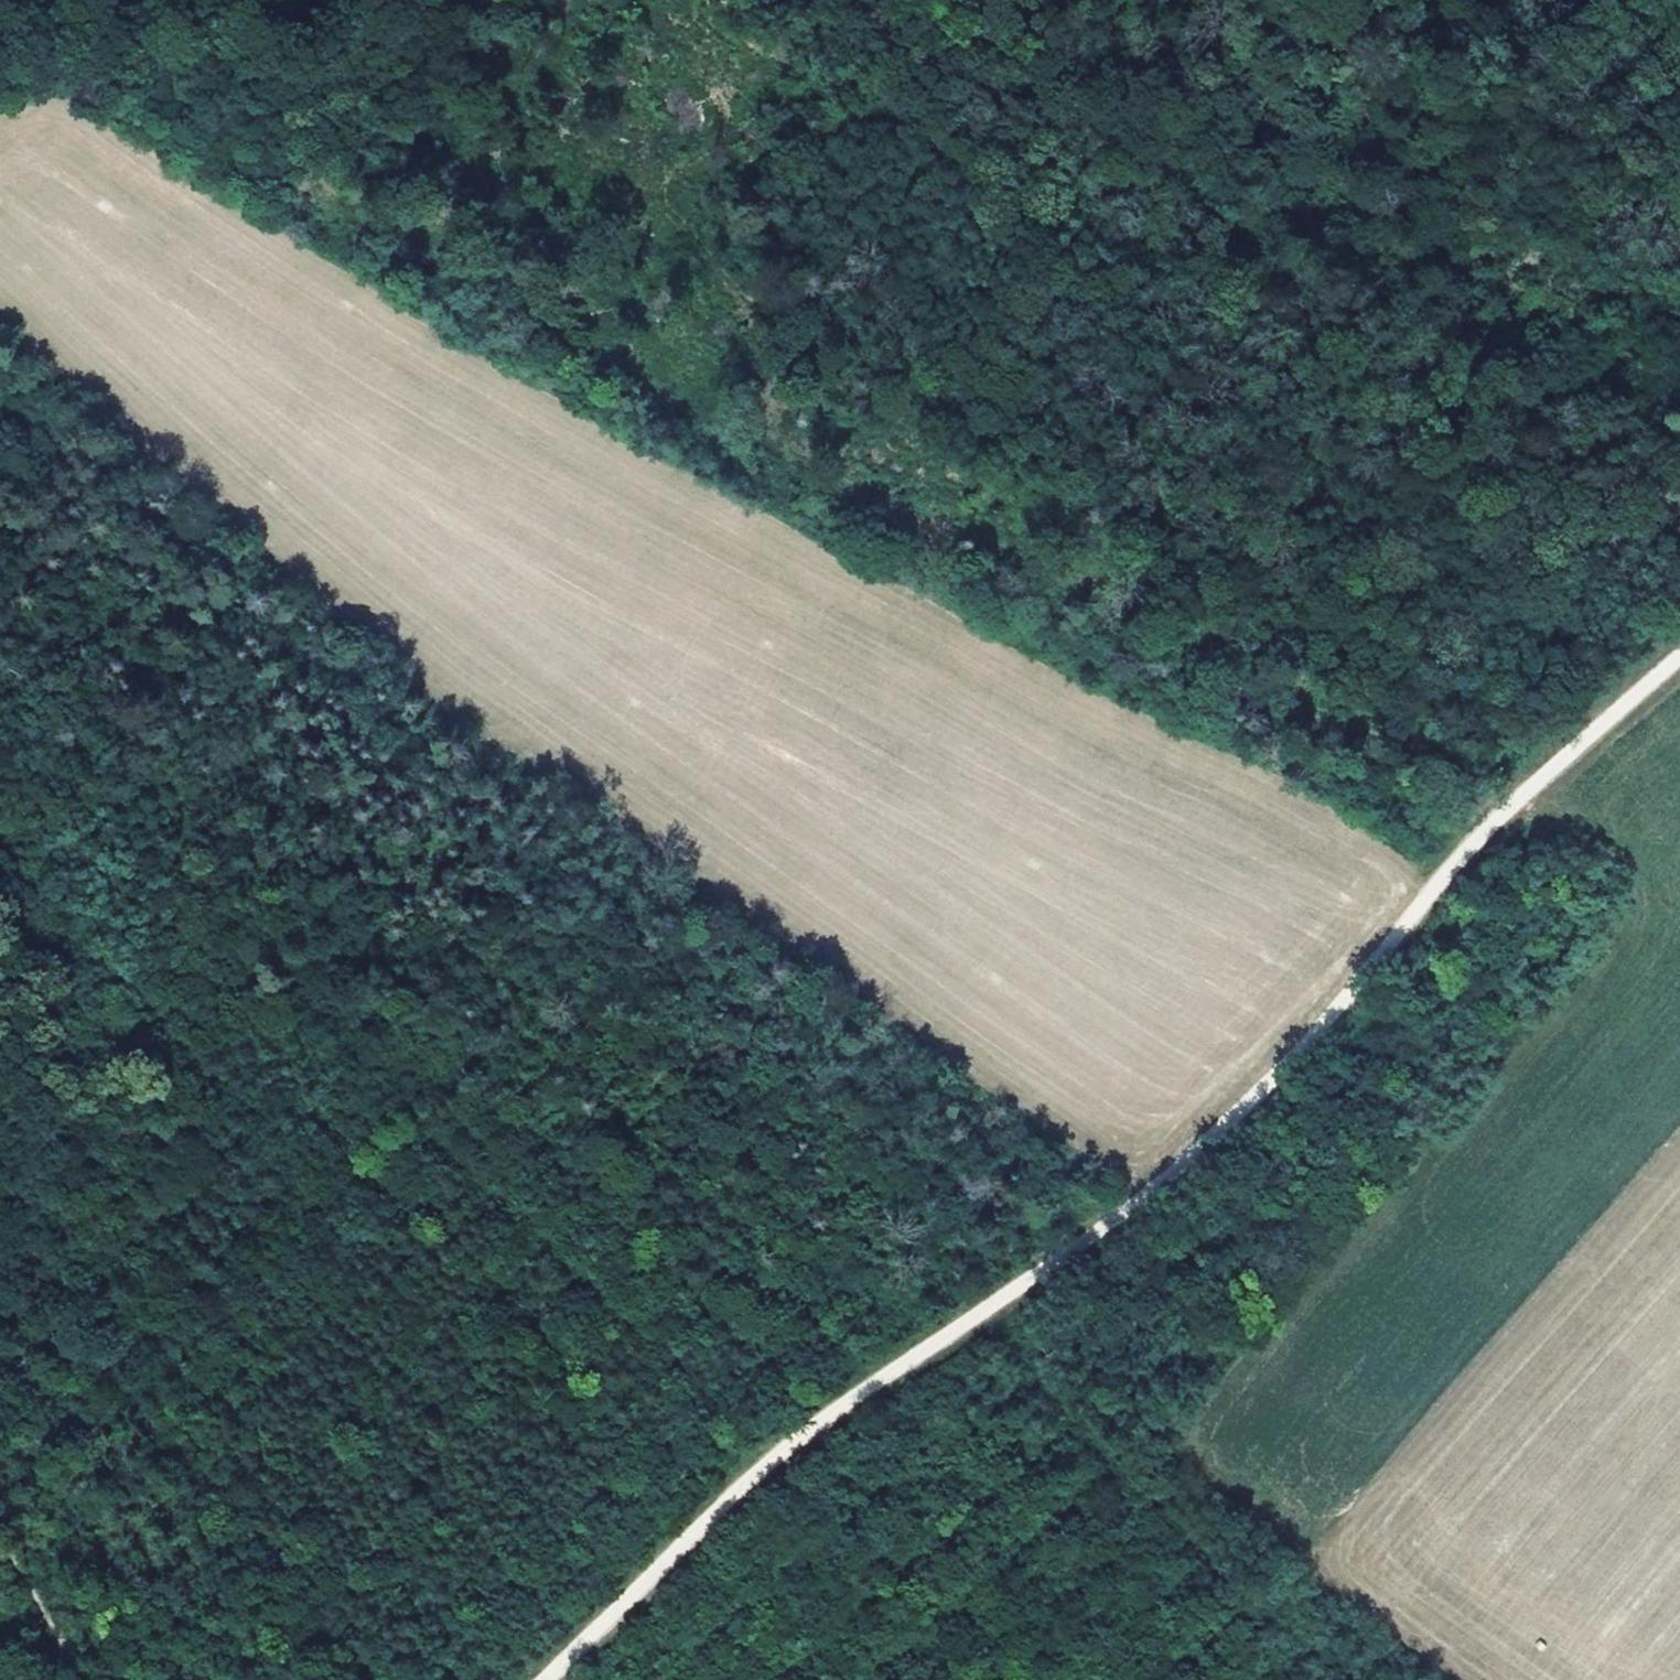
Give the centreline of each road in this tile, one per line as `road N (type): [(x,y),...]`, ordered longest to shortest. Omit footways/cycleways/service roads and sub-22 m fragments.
road 1 (track): [(1679,665),(1502,804),(1331,1019),(1110,1232),(797,1440),(543,1679)]
road 2 (track): [(0,87),(122,66),(313,70),(381,57),(474,55),(521,0)]
road 3 (track): [(100,1679),(0,1537)]

